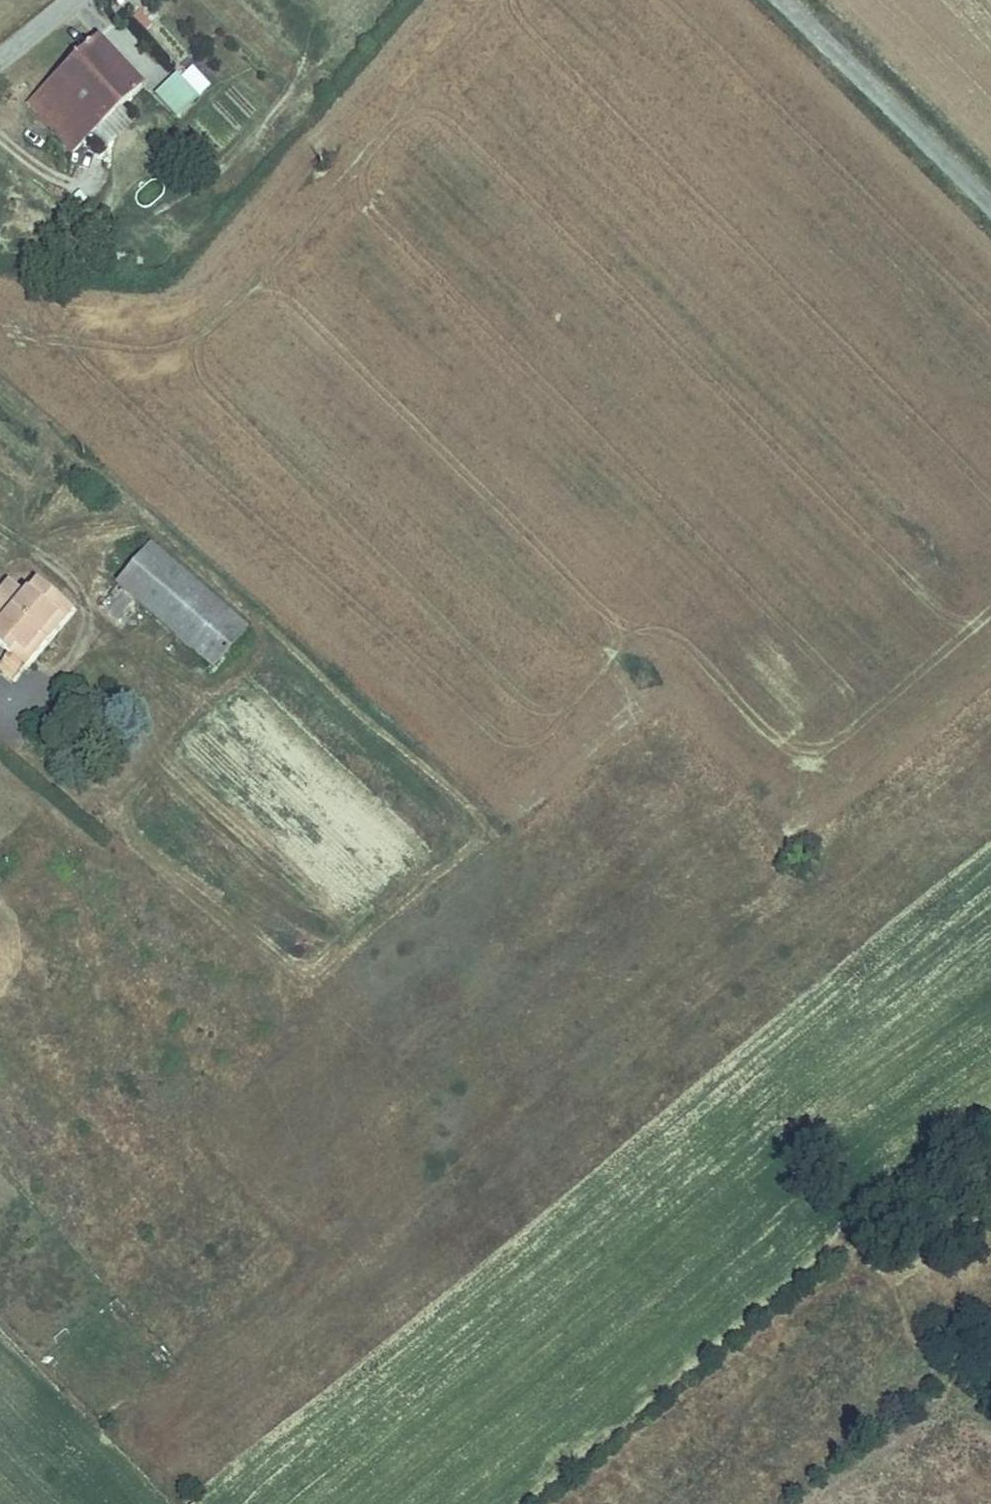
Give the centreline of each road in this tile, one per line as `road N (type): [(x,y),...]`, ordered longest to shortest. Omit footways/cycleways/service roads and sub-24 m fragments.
road 1 (residential): [(990,201),(784,0)]

